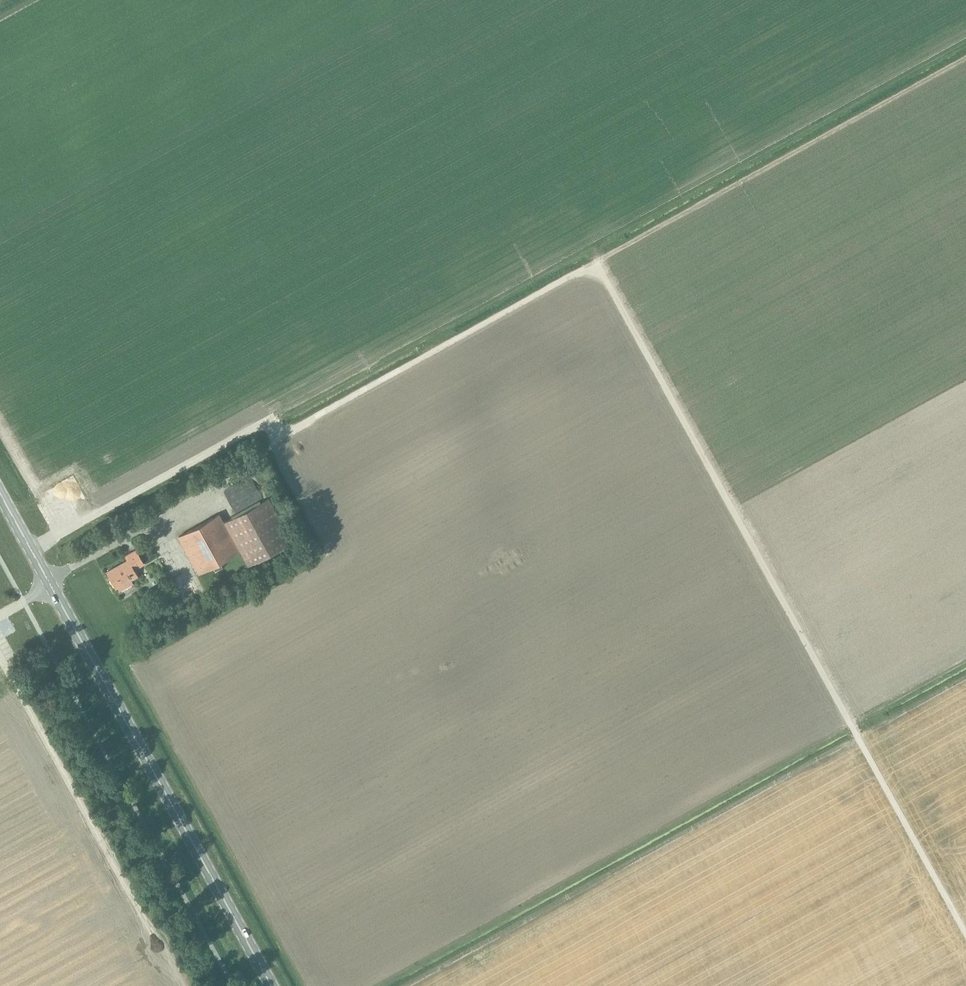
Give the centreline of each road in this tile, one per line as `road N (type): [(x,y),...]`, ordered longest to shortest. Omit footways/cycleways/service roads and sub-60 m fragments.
road 1 (secondary): [(262,985),(0,499)]

